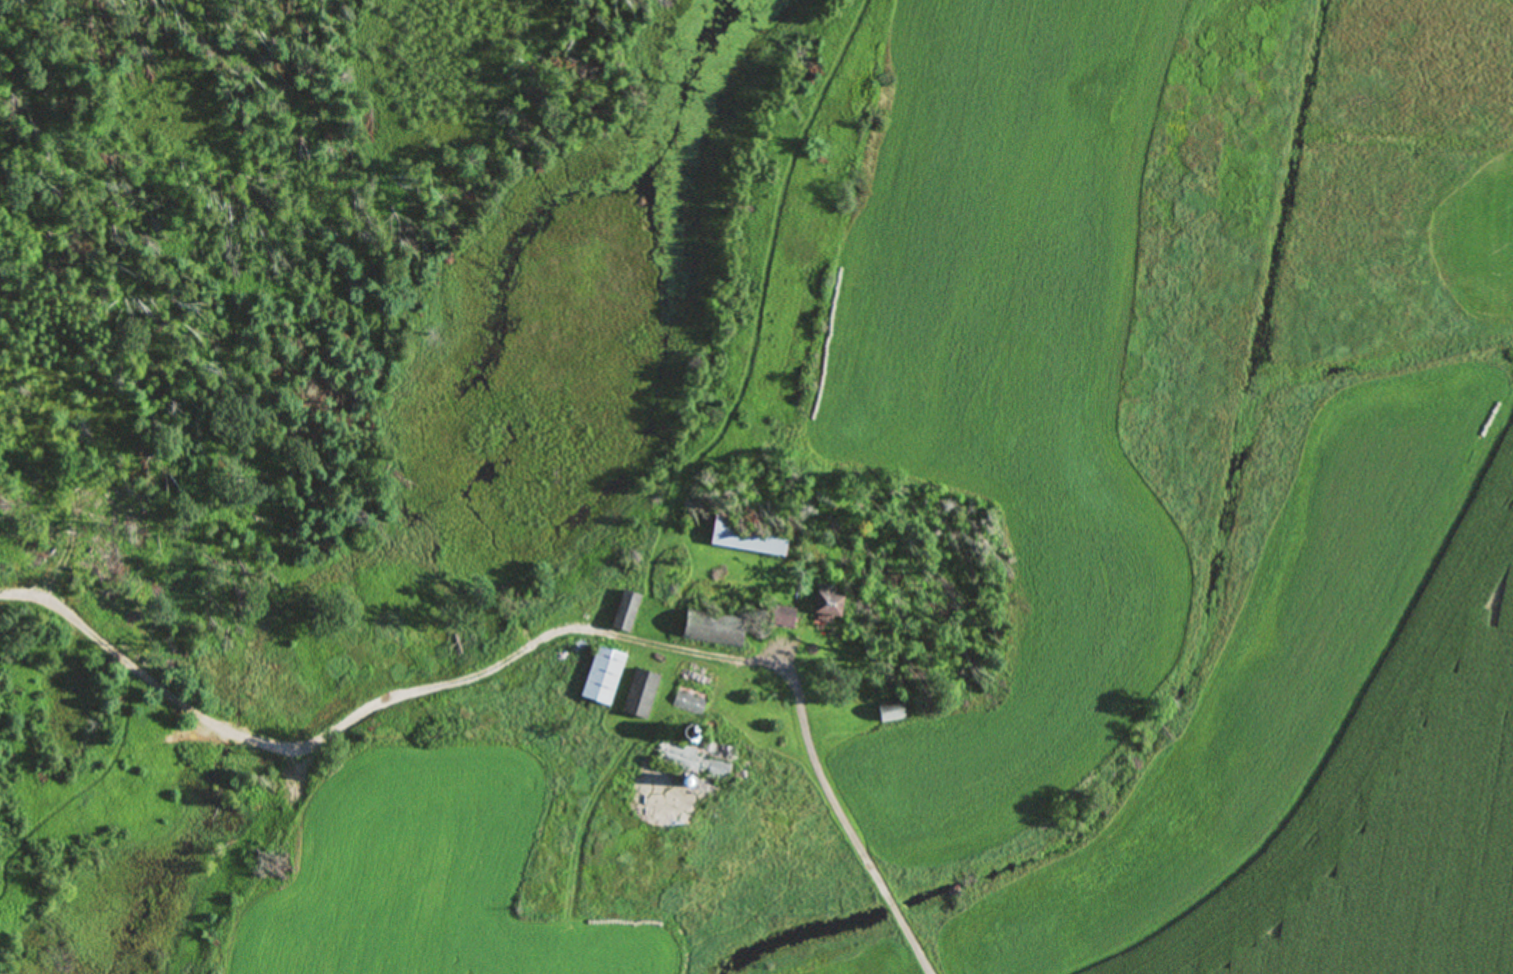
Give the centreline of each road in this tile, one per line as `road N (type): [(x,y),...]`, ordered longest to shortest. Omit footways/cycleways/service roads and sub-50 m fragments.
road 1 (residential): [(979,973),(860,755)]

